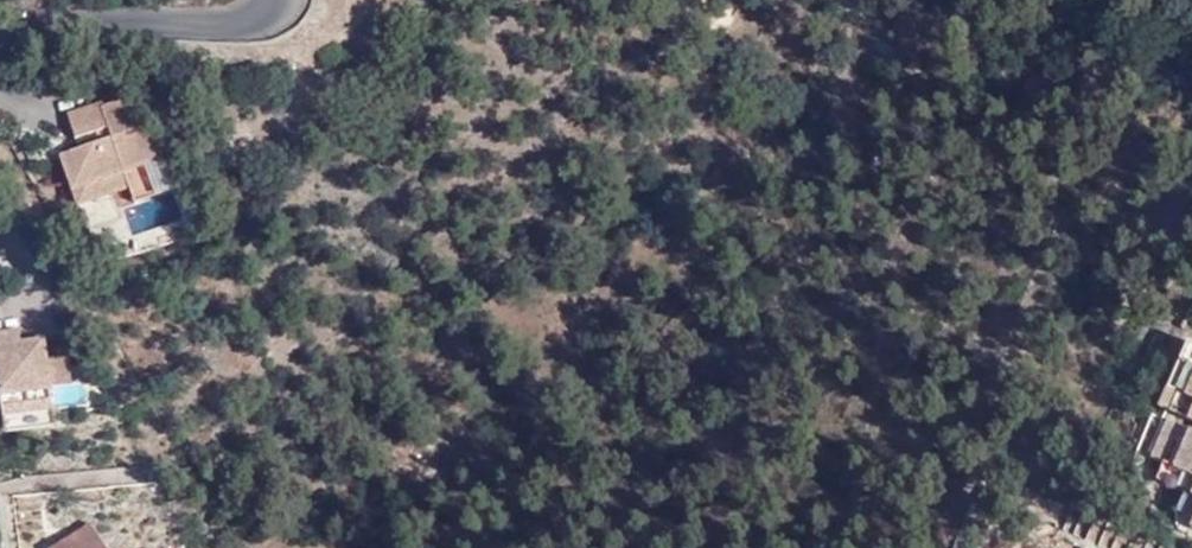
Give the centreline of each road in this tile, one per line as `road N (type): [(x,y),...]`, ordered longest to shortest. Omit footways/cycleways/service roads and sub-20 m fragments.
road 1 (unclassified): [(278,0),(261,18),(224,23),(0,34)]

